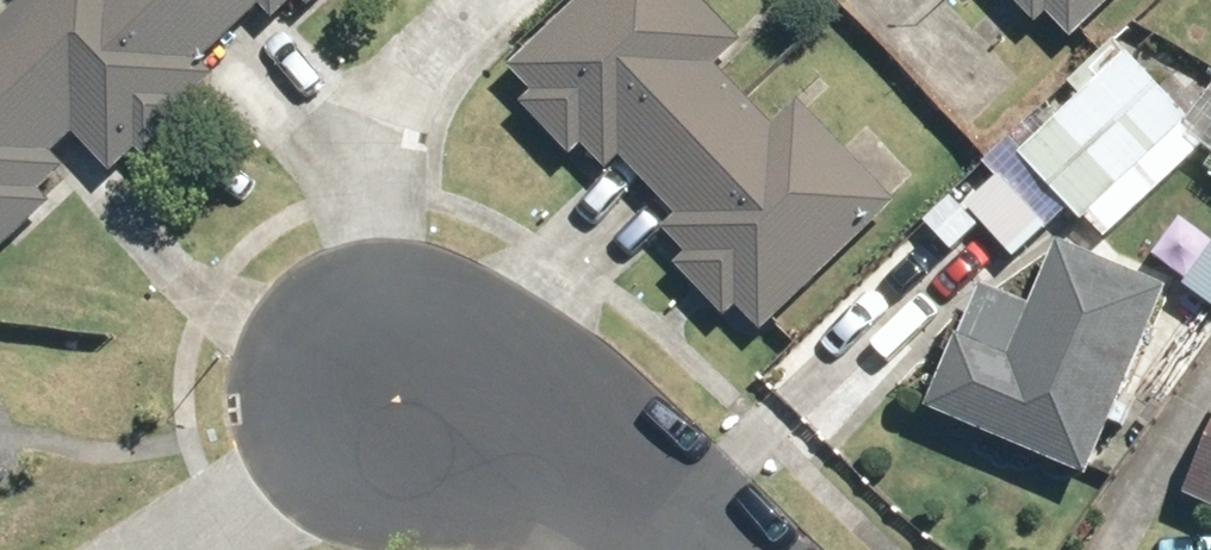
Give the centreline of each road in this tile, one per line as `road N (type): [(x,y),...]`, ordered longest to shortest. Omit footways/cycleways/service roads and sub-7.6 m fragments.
road 1 (residential): [(400,397),(513,441),(690,549)]
road 2 (residential): [(168,549),(400,397)]

